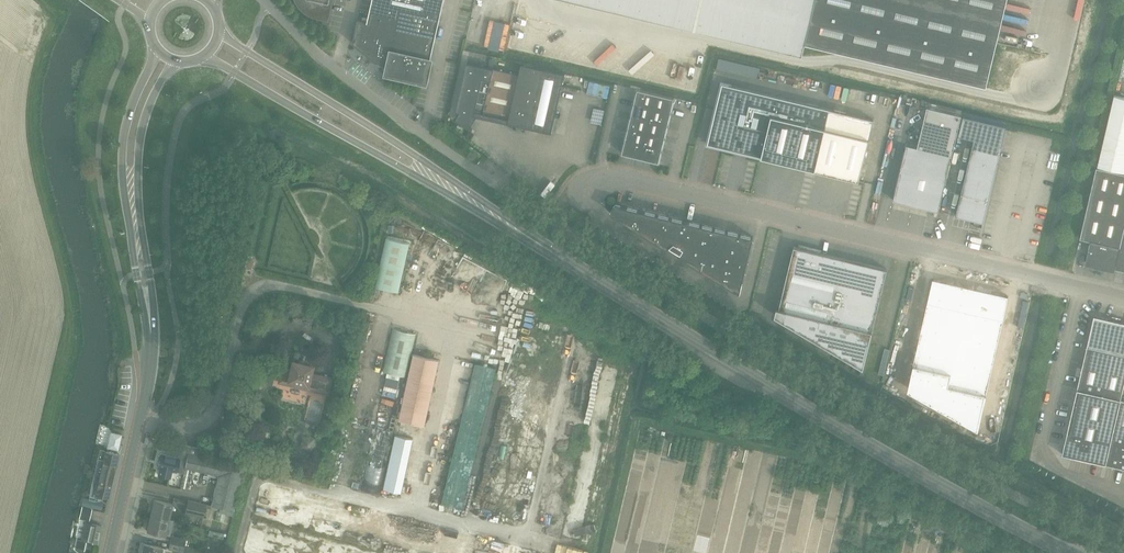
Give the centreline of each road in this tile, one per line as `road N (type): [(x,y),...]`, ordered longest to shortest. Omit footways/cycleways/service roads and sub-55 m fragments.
road 1 (secondary): [(1068,552),(820,417),(530,238)]
road 2 (unclassified): [(1123,298),(622,180),(565,204),(551,221)]
road 3 (secondary): [(530,238),(419,158),(218,34)]
road 4 (secondary): [(205,55),(530,238)]
road 5 (unclassified): [(551,221),(352,81),(263,0)]
road 6 (tertiary): [(158,50),(132,108),(122,166),(150,319)]
road 7 (track): [(607,552),(638,419),(775,450)]
road 8 (tertiary): [(150,319),(141,139),(152,101),(177,61)]
road 9 (tertiary): [(110,552),(149,378),(150,319)]

